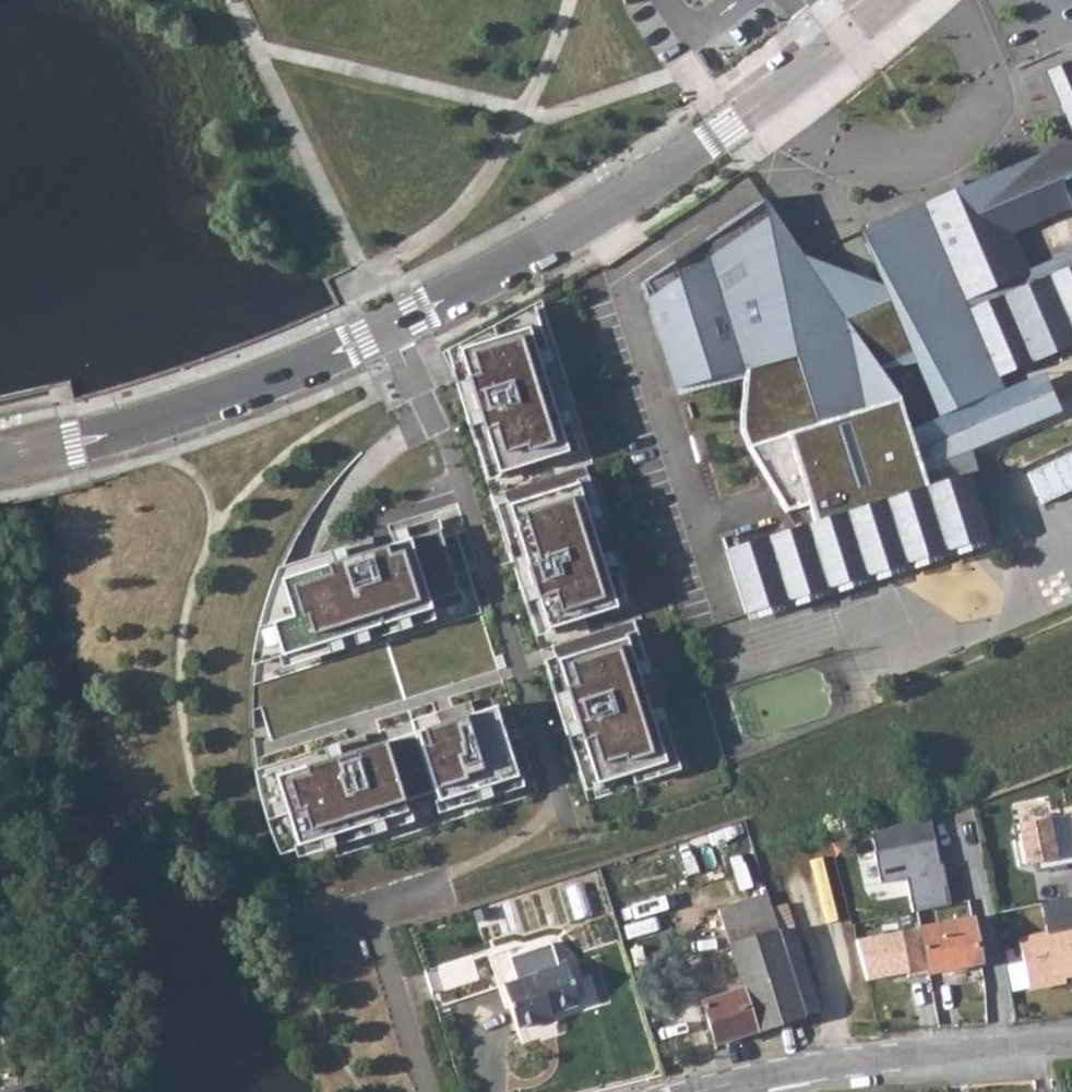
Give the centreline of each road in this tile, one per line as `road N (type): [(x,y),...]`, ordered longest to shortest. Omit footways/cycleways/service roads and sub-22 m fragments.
road 1 (residential): [(898,0),(731,131),(599,221),(389,332)]
road 2 (residential): [(389,332),(456,462),(577,829)]
road 3 (residential): [(389,332),(129,431),(0,461)]
road 4 (residential): [(769,1076),(821,1064),(1071,1047)]

